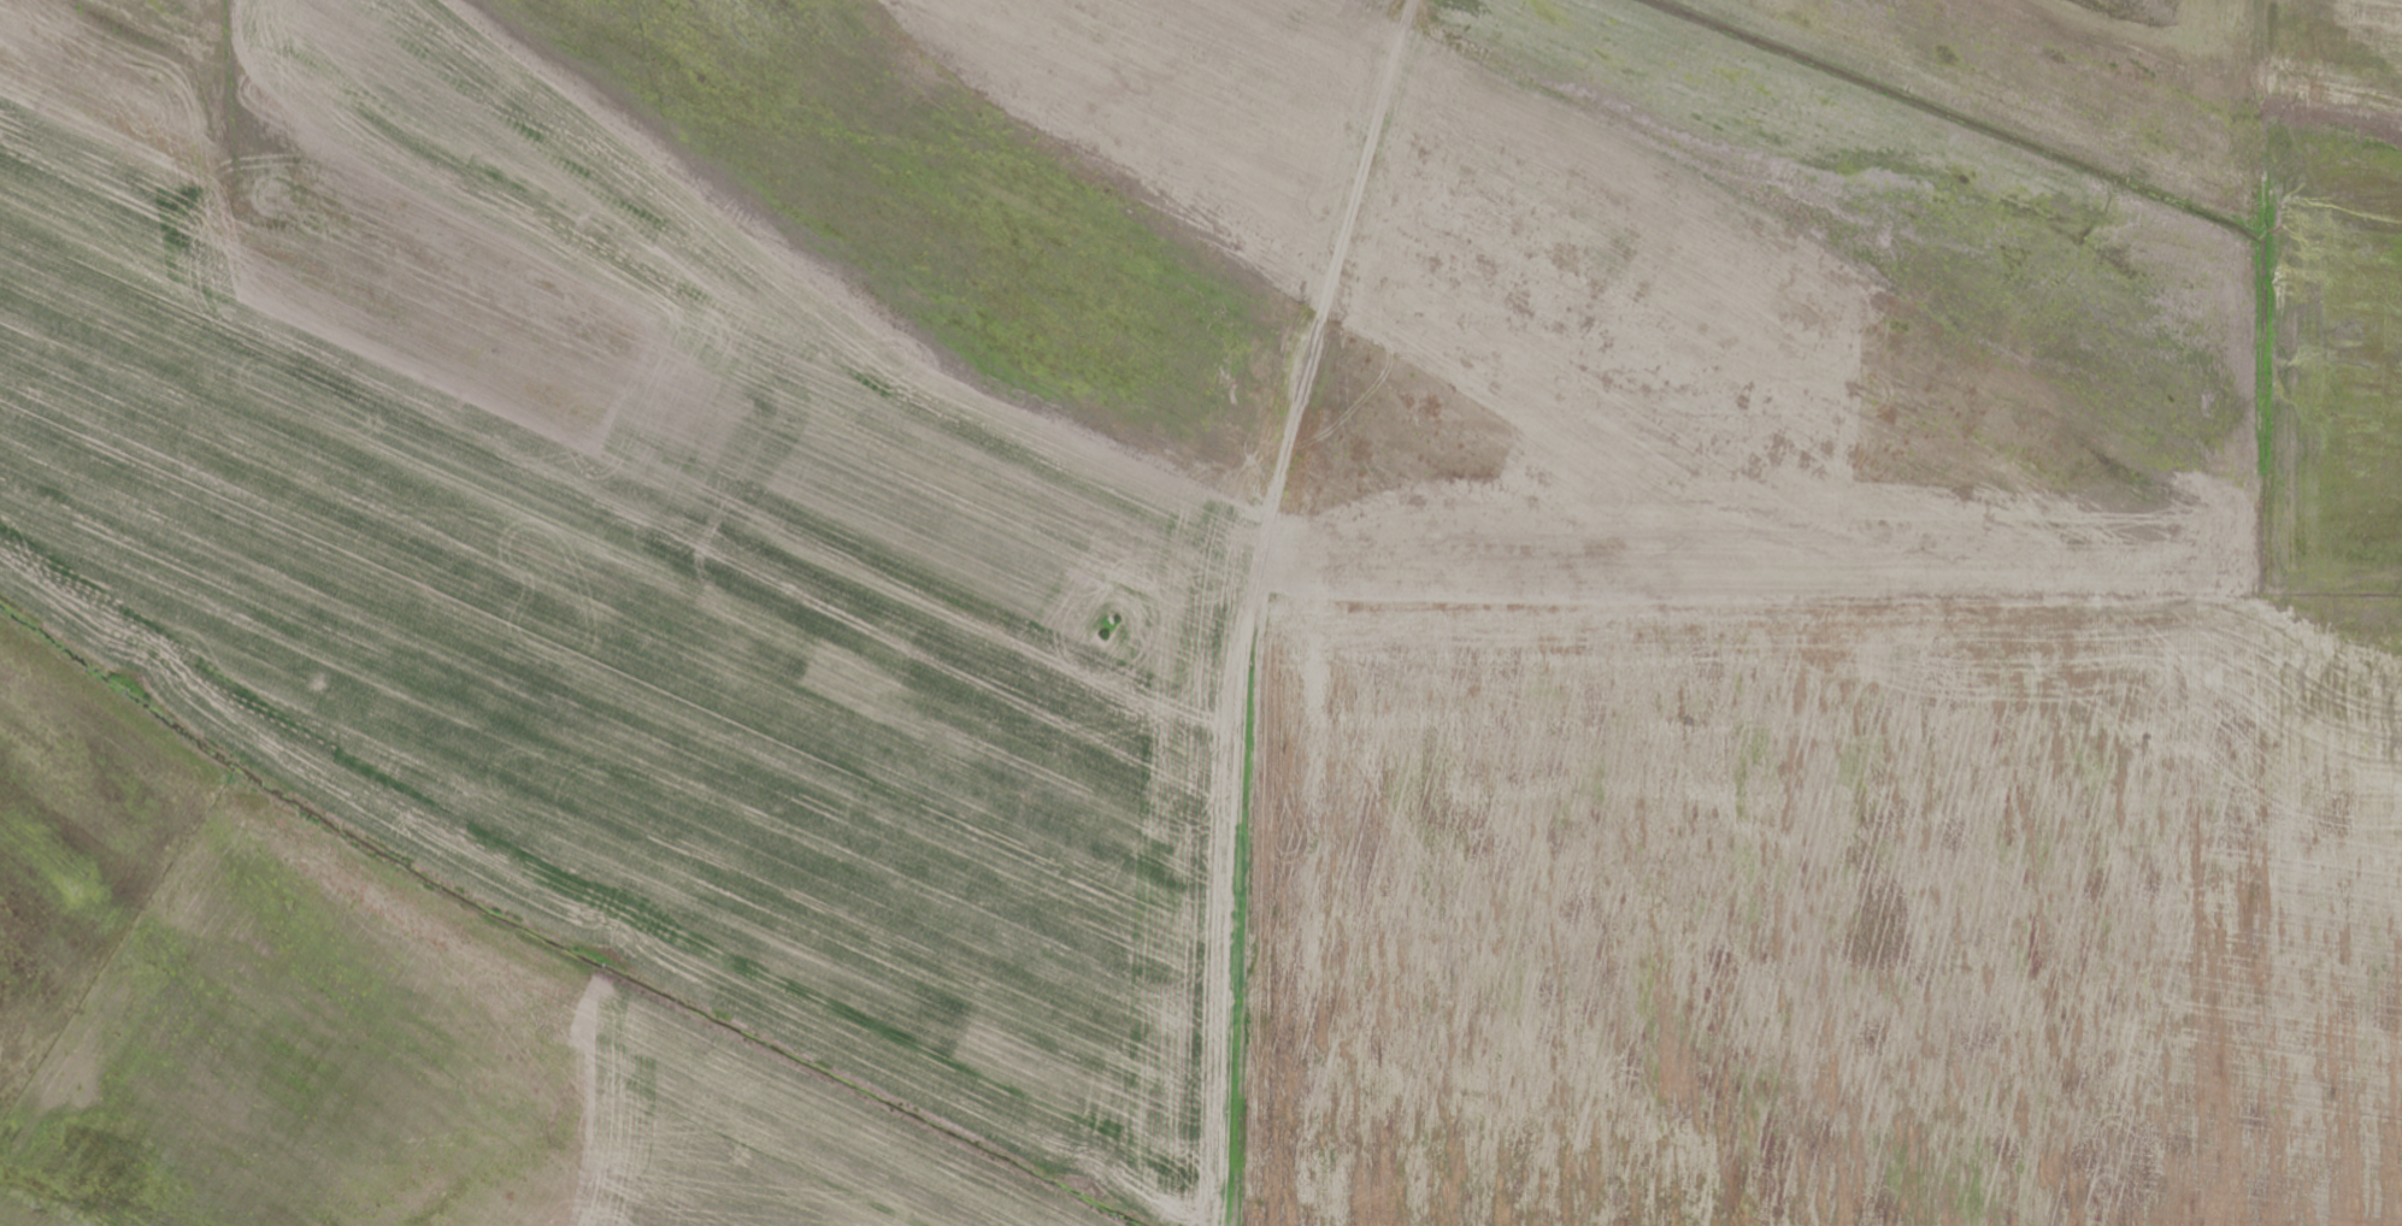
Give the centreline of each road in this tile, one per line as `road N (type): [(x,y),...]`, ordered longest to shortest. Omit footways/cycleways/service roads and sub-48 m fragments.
road 1 (track): [(1414,0),(1306,377),(1259,576),(1221,1225)]

